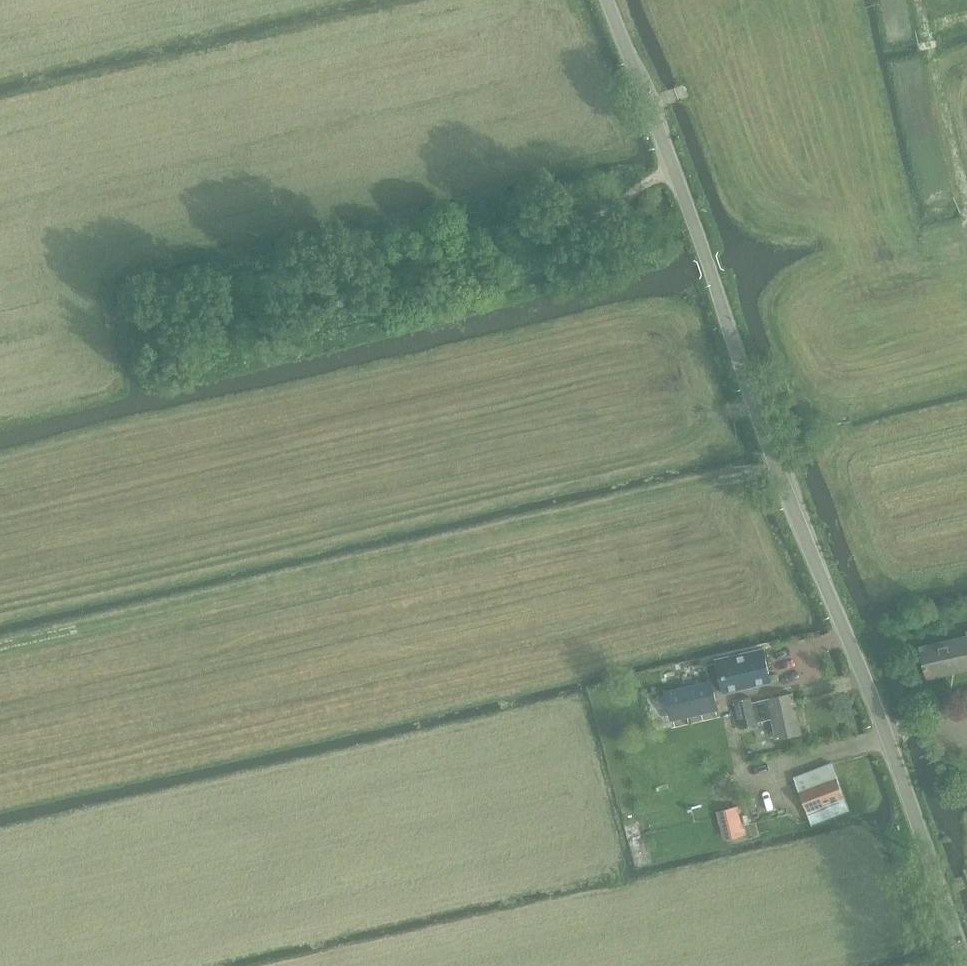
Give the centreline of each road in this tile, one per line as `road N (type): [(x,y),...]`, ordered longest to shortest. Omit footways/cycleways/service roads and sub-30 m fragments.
road 1 (tertiary): [(966,965),(608,0)]

